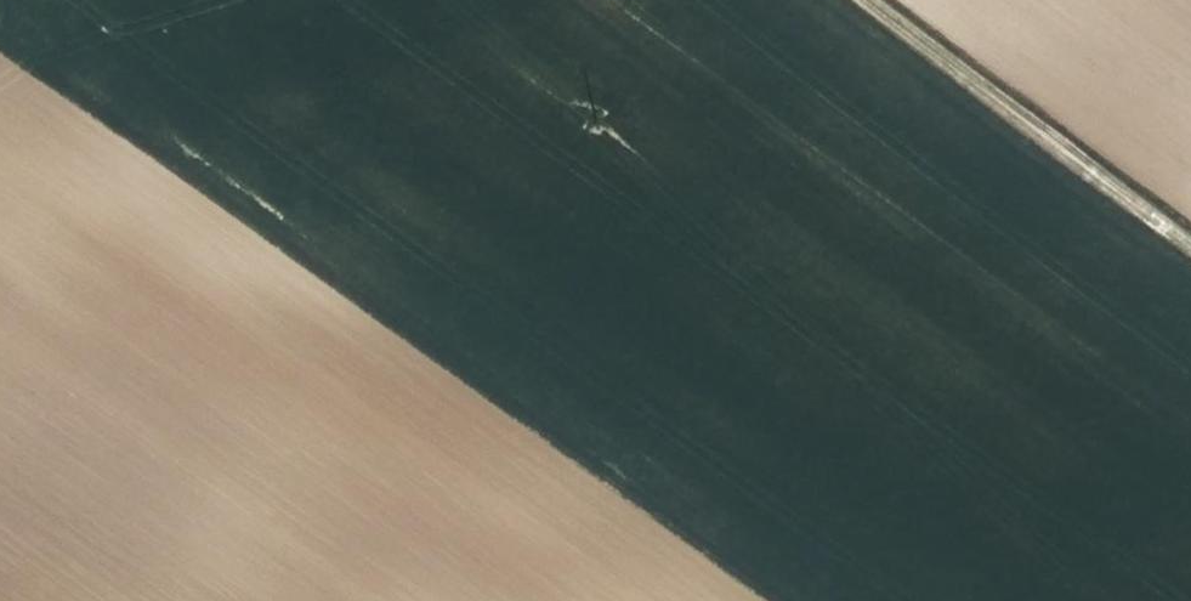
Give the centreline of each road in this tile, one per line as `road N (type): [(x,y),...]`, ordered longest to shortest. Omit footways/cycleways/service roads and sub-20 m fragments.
road 1 (track): [(878,0),(1190,236)]

